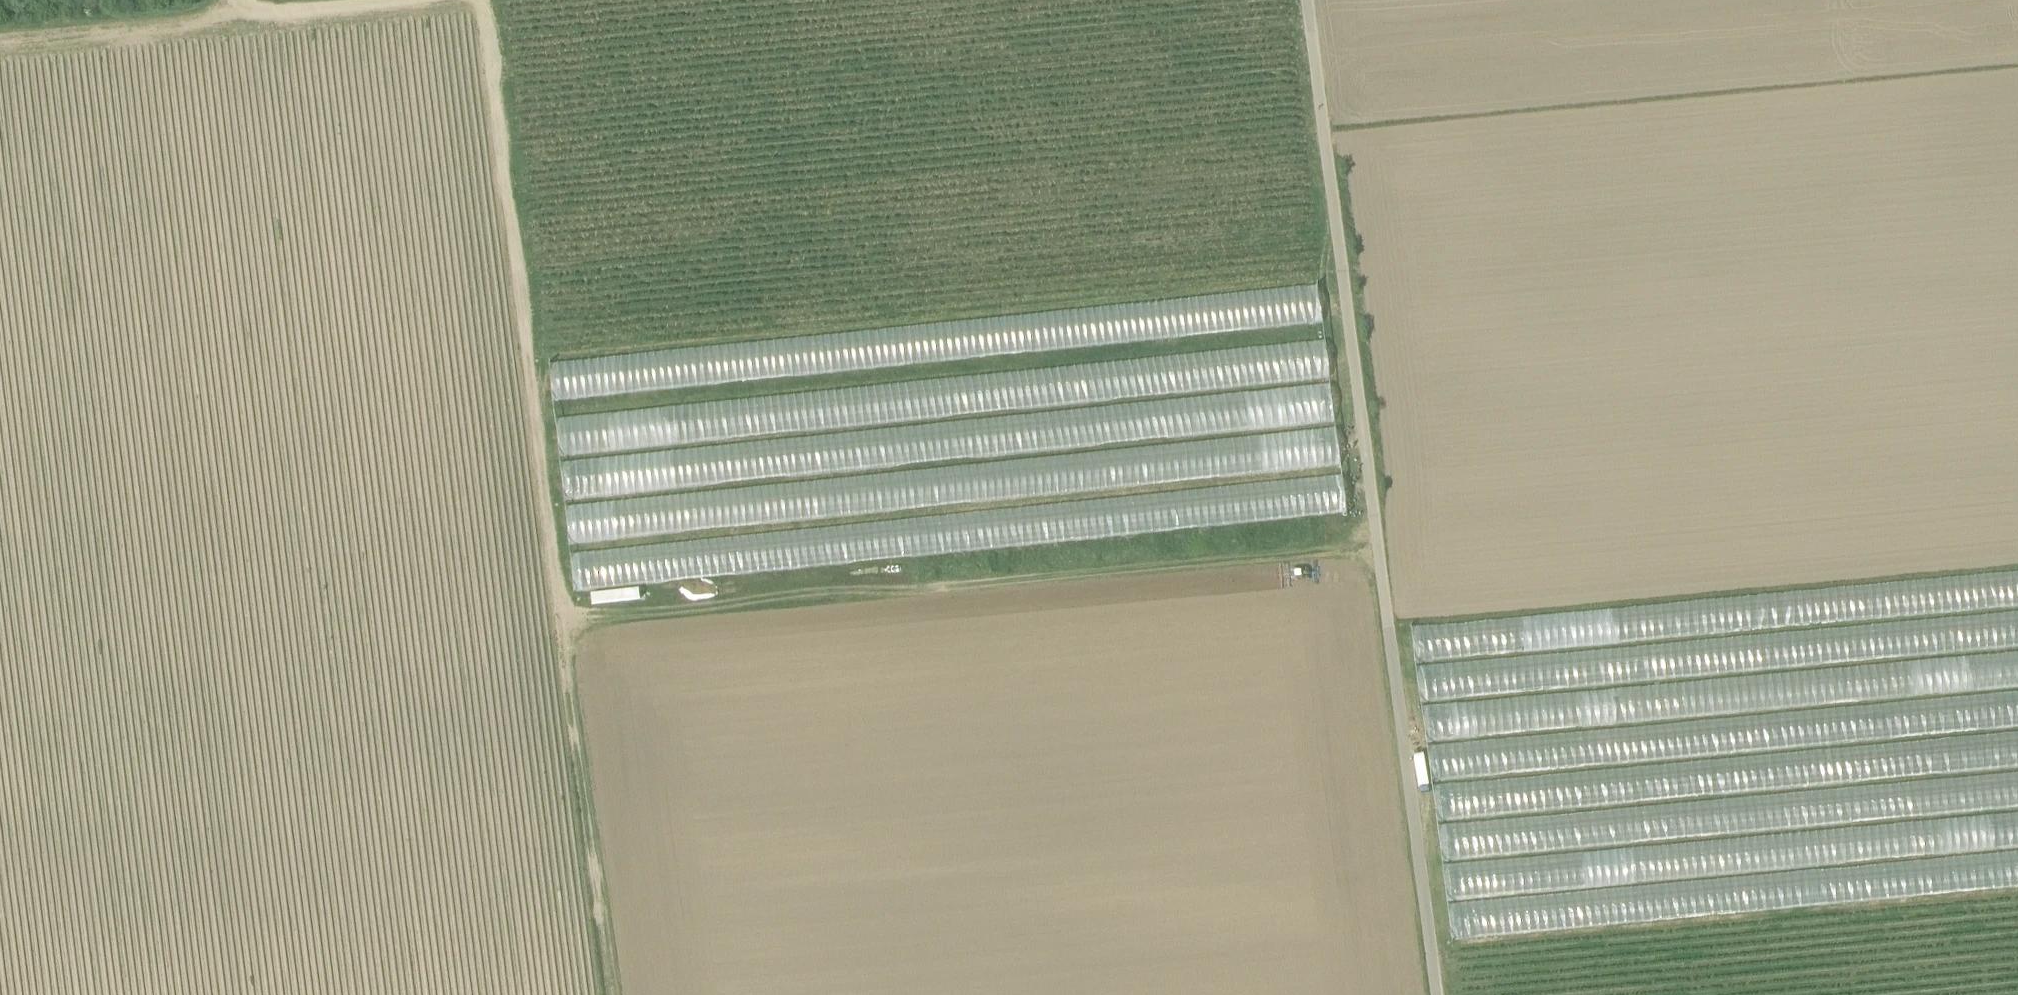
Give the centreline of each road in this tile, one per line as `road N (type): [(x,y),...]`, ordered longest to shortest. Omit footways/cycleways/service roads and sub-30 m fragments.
road 1 (track): [(484,0),(557,619),(615,994)]
road 2 (track): [(1309,0),(1437,994)]
road 3 (track): [(374,0),(0,36)]

